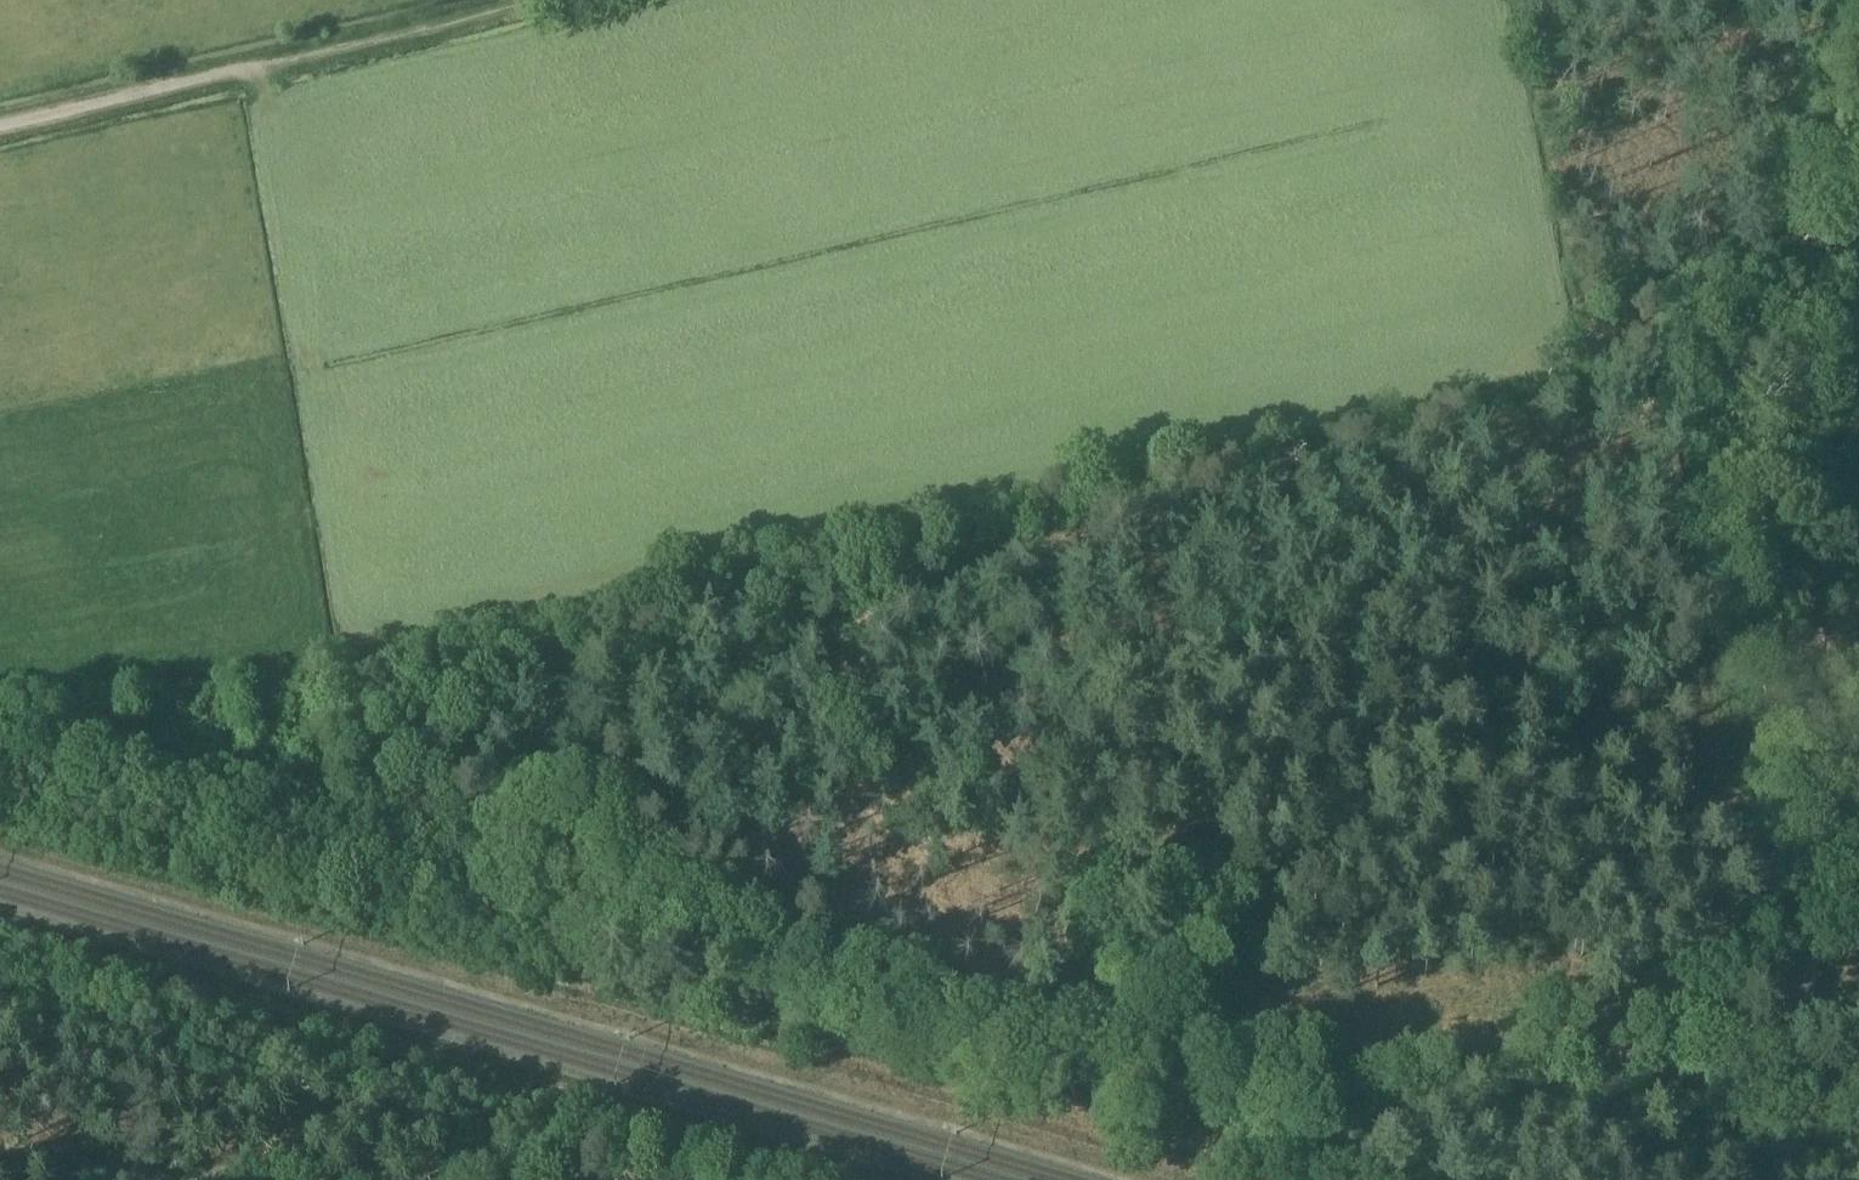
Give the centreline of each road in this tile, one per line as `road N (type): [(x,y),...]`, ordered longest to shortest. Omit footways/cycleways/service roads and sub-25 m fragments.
road 1 (track): [(1700,1059),(1856,736)]
road 2 (track): [(1858,739),(1777,625),(1771,506)]
road 3 (track): [(0,1167),(201,1179)]

